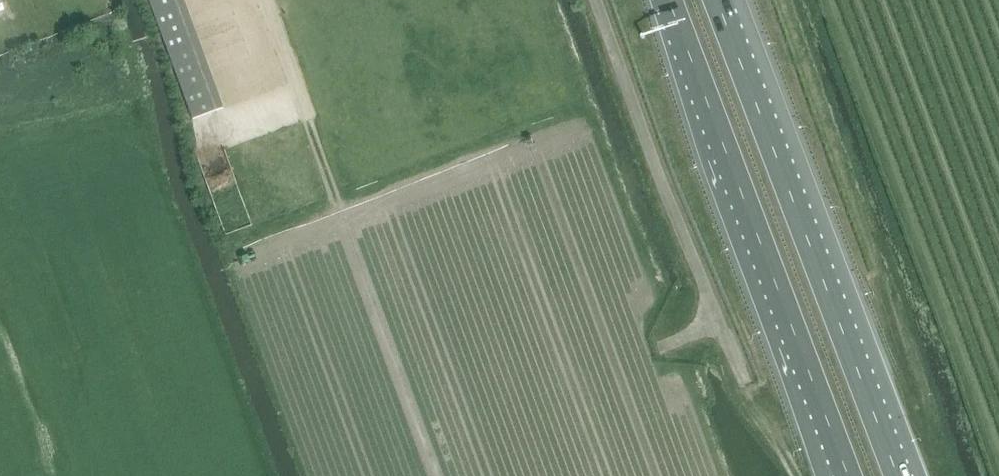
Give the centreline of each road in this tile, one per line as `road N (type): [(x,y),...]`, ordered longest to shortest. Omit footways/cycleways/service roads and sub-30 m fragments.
road 1 (trunk): [(900,475),(717,0)]
road 2 (trunk): [(670,0),(818,406)]

